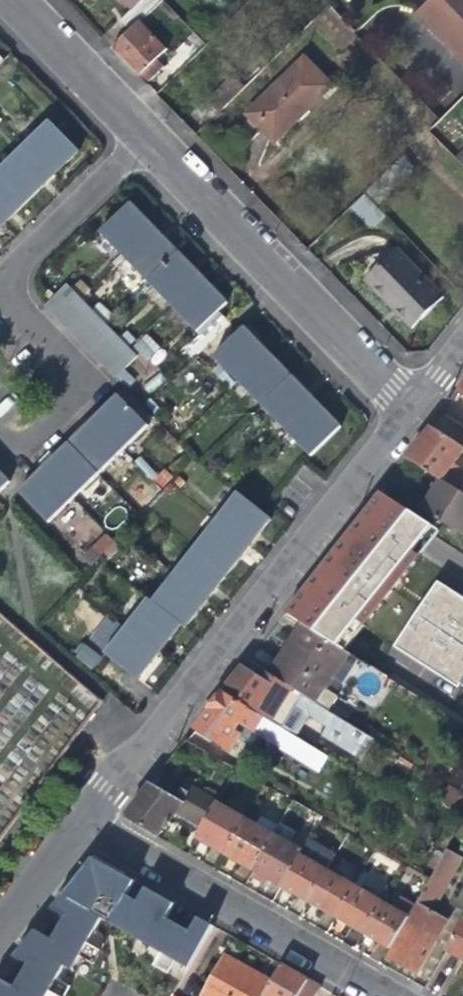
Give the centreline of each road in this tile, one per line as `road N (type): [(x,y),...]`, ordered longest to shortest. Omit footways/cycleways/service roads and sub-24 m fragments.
road 1 (residential): [(403,392),(72,821)]
road 2 (residential): [(149,134),(403,392)]
road 3 (residential): [(72,821),(382,995)]
road 4 (residential): [(149,134),(0,274)]
road 5 (residential): [(17,0),(149,134)]
road 6 (residential): [(0,438),(20,445),(31,438),(76,391),(68,362)]
road 7 (residential): [(72,821),(0,923)]

